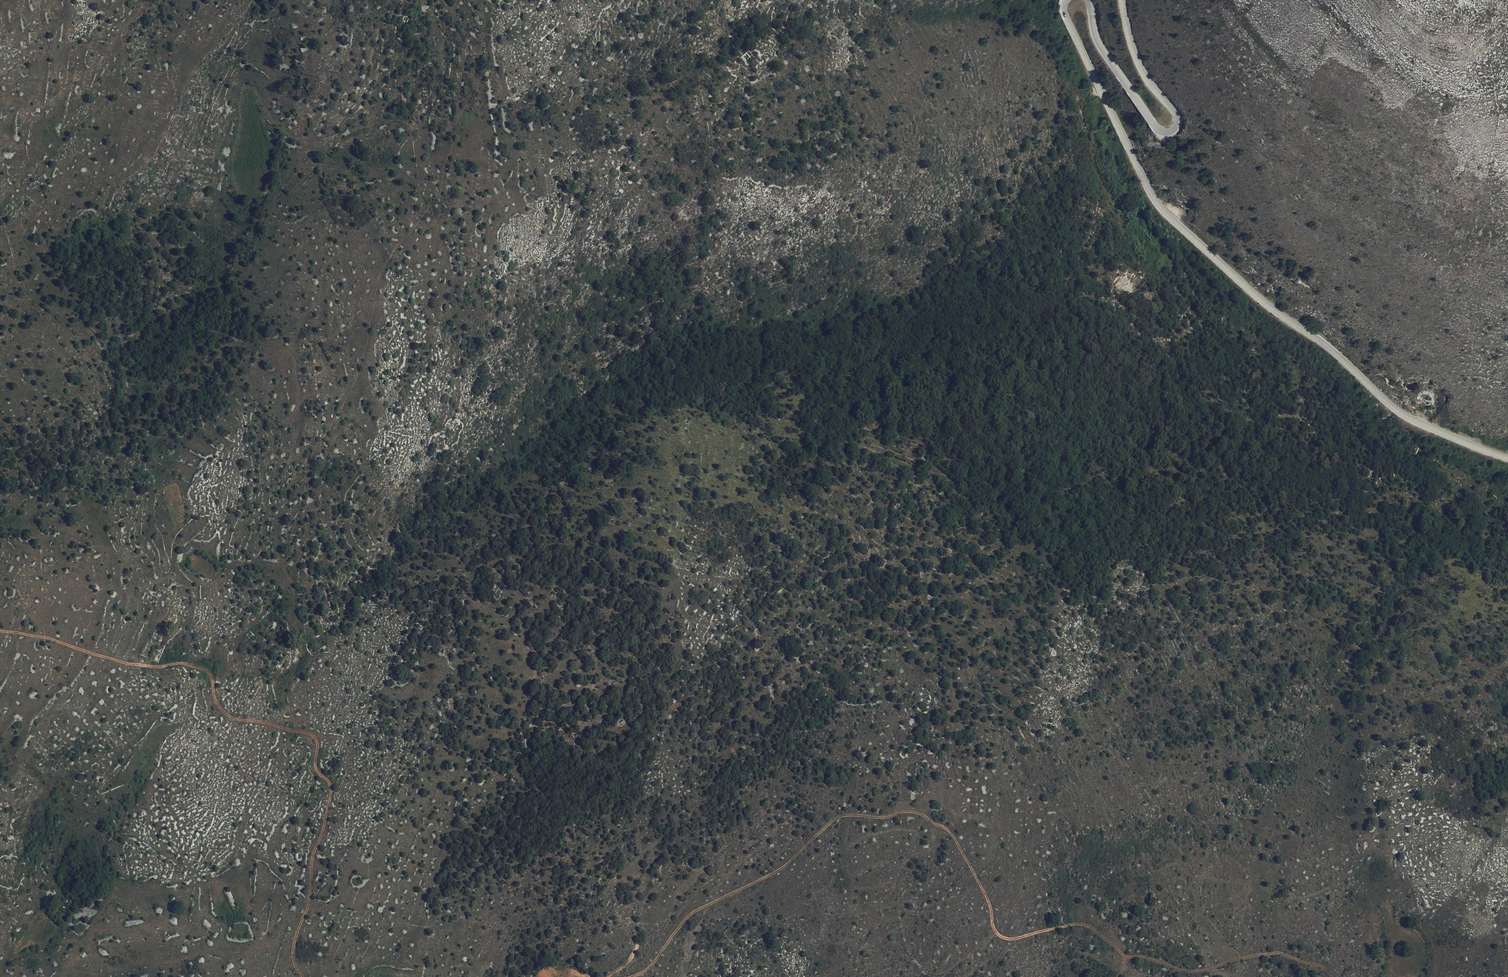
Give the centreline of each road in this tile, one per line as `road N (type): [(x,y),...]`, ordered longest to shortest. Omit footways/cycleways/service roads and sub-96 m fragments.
road 1 (track): [(631,976),(647,970),(687,916),(776,871),(839,817),(906,812),(950,833),(987,900),(995,933),(1007,939),(1082,924),(1127,957),(1187,972),(1278,952),(1332,976)]
road 2 (secondary): [(1507,458),(1396,410),(1171,219),(1105,101),(1064,13),(1066,0)]
road 3 (track): [(0,631),(129,664),(181,662),(207,670),(215,699),(235,720),(312,734),(317,770),(333,787),(294,944),(302,976)]
road 4 (secondary): [(1087,0),(1102,49),(1158,128),(1170,132),(1178,120),(1134,51),(1122,0)]
road 5 (track): [(298,931),(250,950),(201,950),(65,976)]
road 6 (track): [(1100,91),(1079,100),(1110,202),(1146,249),(1134,285)]

